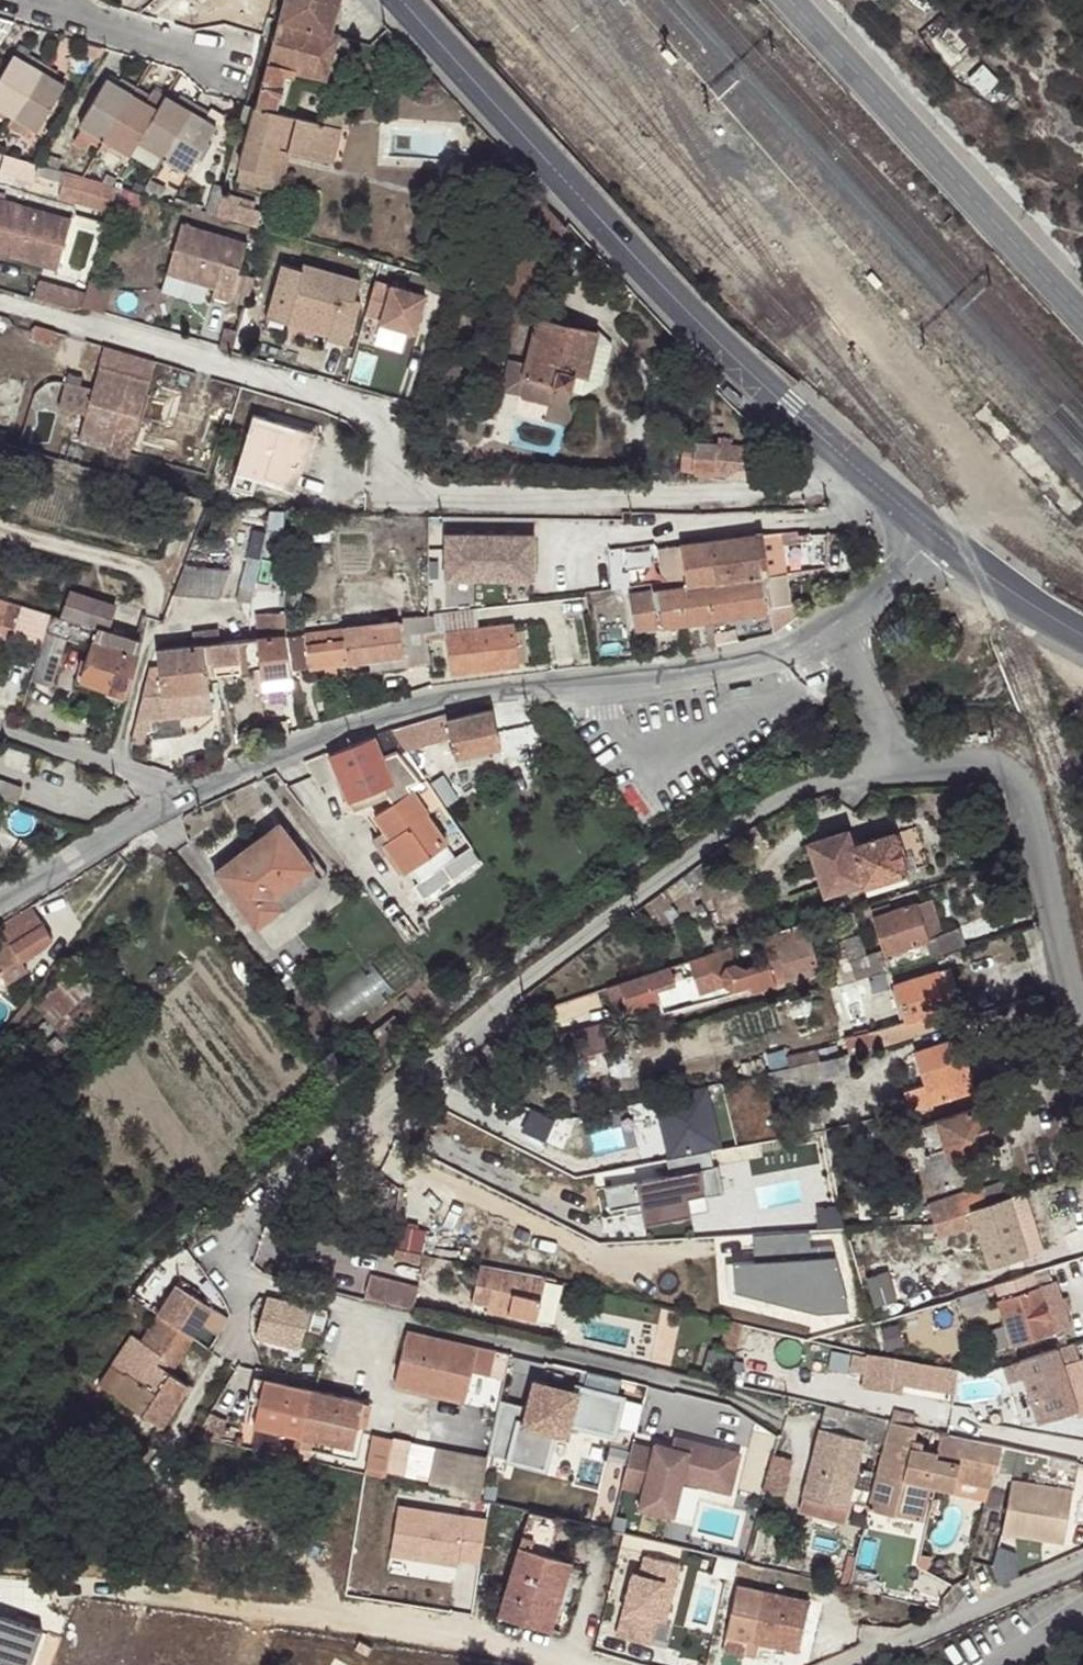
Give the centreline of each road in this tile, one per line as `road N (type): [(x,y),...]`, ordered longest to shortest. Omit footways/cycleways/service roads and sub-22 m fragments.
road 1 (residential): [(843,457),(825,479),(797,490),(438,490),(398,466),(371,414),(352,402),(0,298)]
road 2 (residential): [(903,761),(806,781),(249,1203),(233,1263),(245,1281)]
road 3 (residential): [(210,790),(428,702),(726,670),(784,654),(833,625)]
road 4 (tertiary): [(398,0),(843,457)]
road 5 (residential): [(245,1281),(763,1404)]
road 6 (residential): [(110,1592),(570,1664)]
road 7 (tertiary): [(789,0),(1082,322)]
road 8 (residential): [(903,761),(986,766),(1030,789),(1082,1027)]
road 9 (residential): [(1082,1564),(847,1664)]
road 10 (residential): [(0,913),(210,790)]
road 11 (residential): [(212,55),(17,0)]
road 12 (tertiary): [(937,538),(1082,633)]
road 13 (residential): [(833,625),(903,761)]
road 14 (residential): [(155,619),(113,760)]
road 15 (tertiary): [(843,457),(937,538)]

